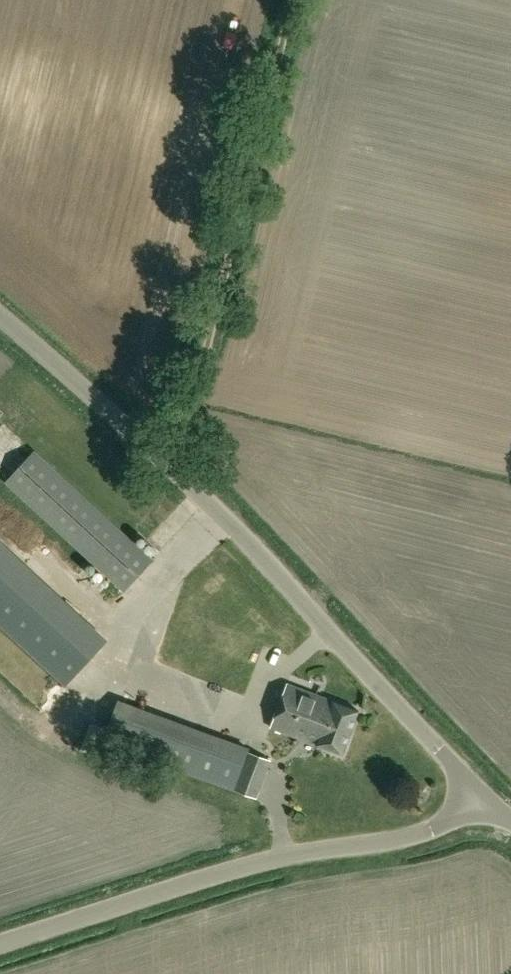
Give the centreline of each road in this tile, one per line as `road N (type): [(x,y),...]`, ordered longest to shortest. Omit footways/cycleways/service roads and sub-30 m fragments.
road 1 (unclassified): [(478,795),(174,466),(0,318)]
road 2 (unclassified): [(0,945),(288,855),(414,833),(446,821),(478,795)]
road 3 (track): [(287,0),(174,466)]

